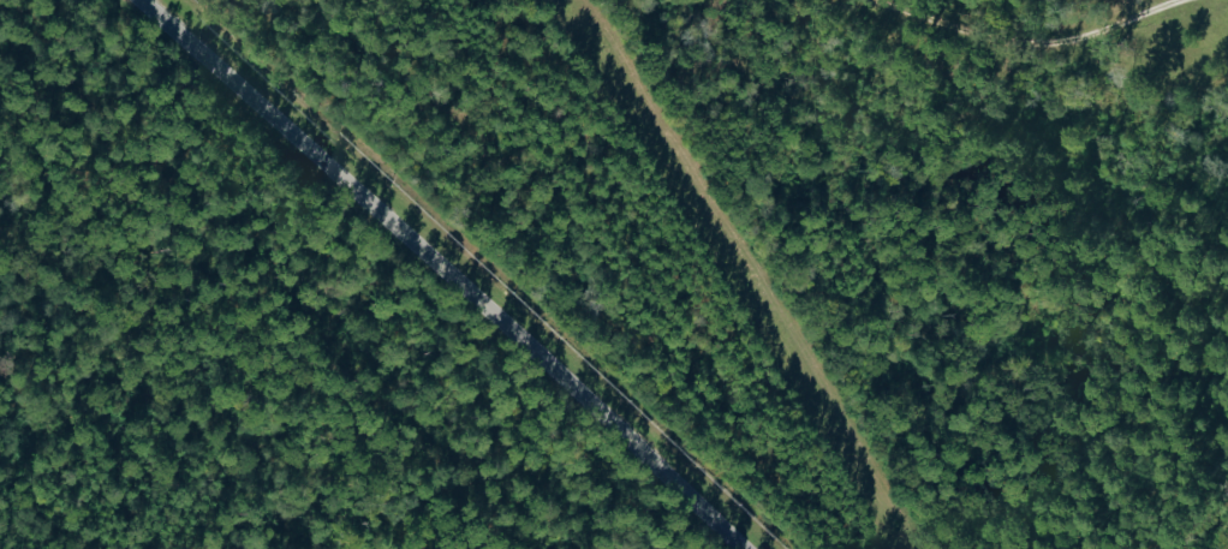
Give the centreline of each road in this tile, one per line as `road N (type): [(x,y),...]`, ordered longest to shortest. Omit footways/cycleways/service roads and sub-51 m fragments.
road 1 (tertiary): [(740,548),(145,0)]
road 2 (track): [(868,0),(984,41),(1043,44),(1078,44),(1190,0)]

